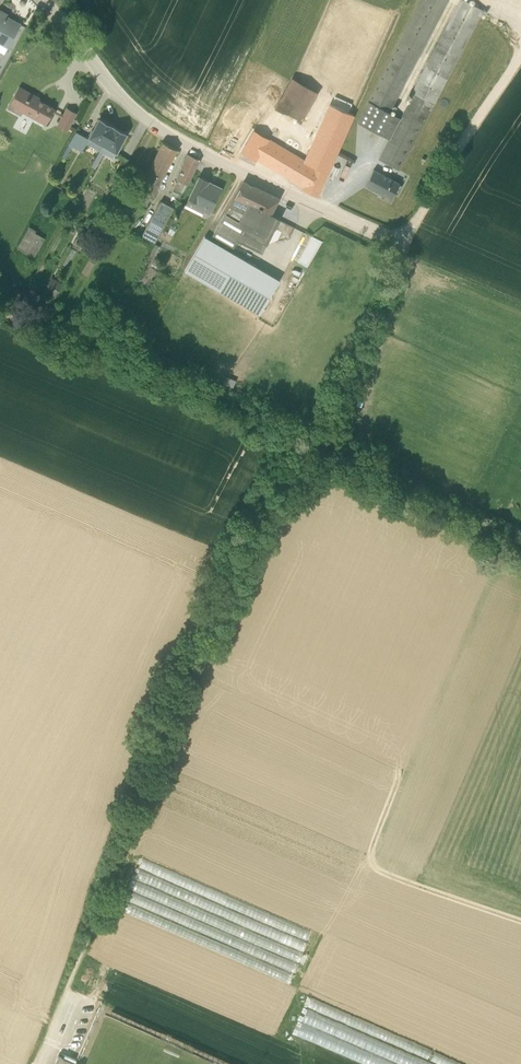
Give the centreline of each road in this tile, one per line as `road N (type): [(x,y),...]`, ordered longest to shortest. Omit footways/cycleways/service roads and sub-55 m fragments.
road 1 (unclassified): [(51,0),(113,85),(175,135),(402,242)]
road 2 (track): [(402,242),(520,52)]

